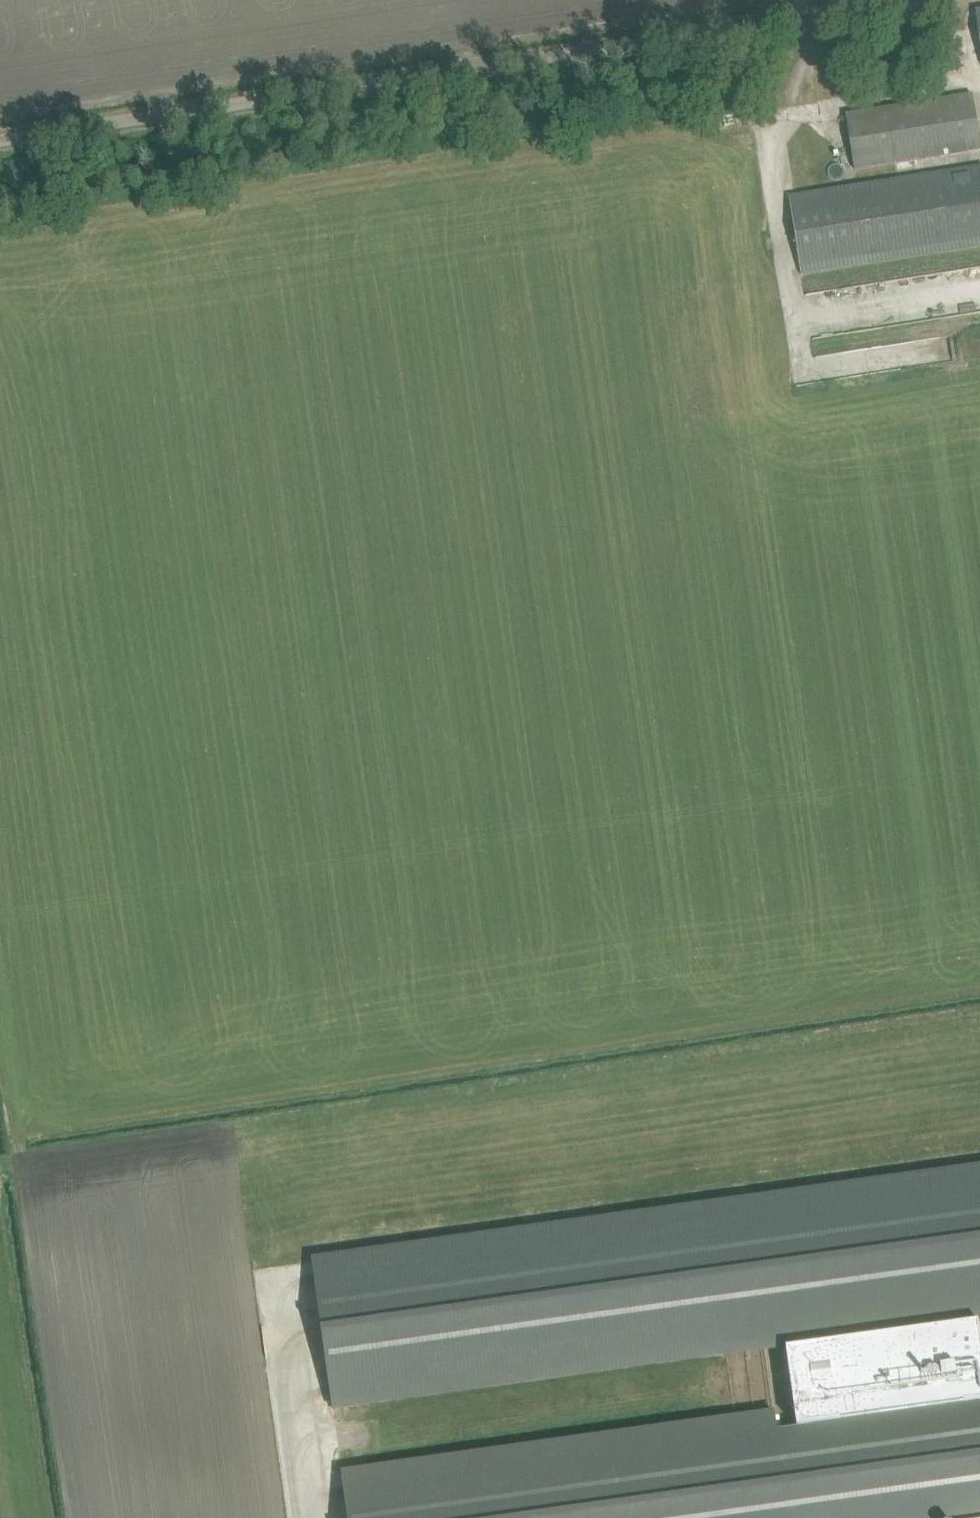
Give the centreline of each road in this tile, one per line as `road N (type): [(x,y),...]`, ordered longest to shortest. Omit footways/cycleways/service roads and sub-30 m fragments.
road 1 (track): [(0,134),(874,0)]

